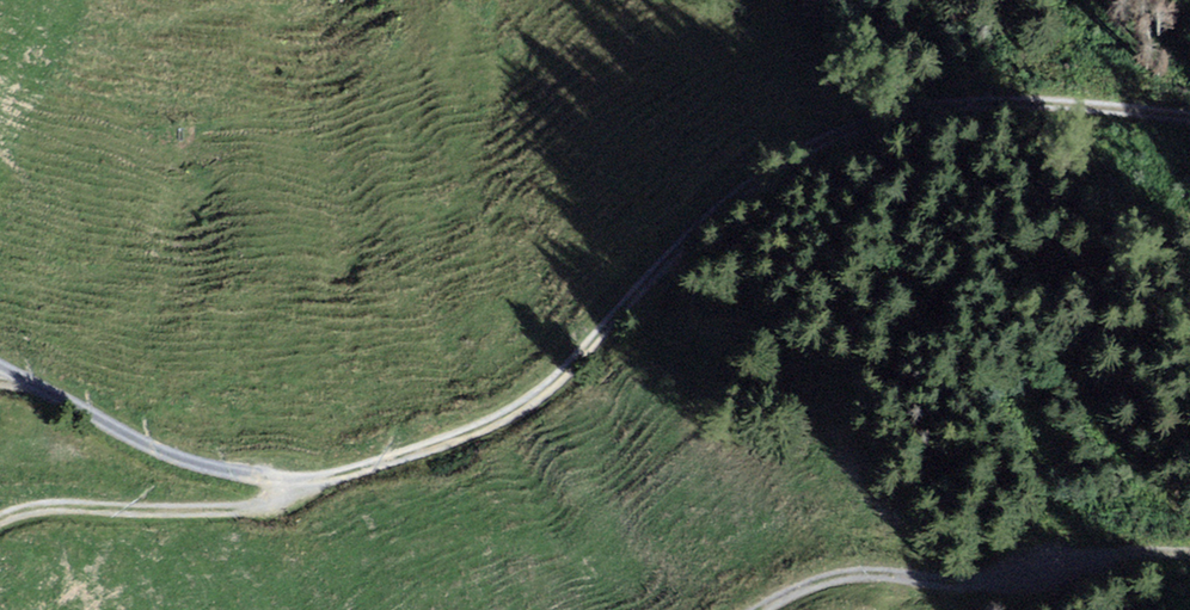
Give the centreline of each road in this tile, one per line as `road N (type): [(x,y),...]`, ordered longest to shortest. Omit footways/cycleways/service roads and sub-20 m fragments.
road 1 (track): [(1189,113),(968,104),(892,112),(794,152),(748,181),(557,378),(471,433),(231,511),(48,506),(0,522)]
road 2 (track): [(296,490),(171,452),(0,367)]
road 3 (track): [(765,609),(839,574),(1006,561)]
road 4 (track): [(1189,540),(1006,561)]

